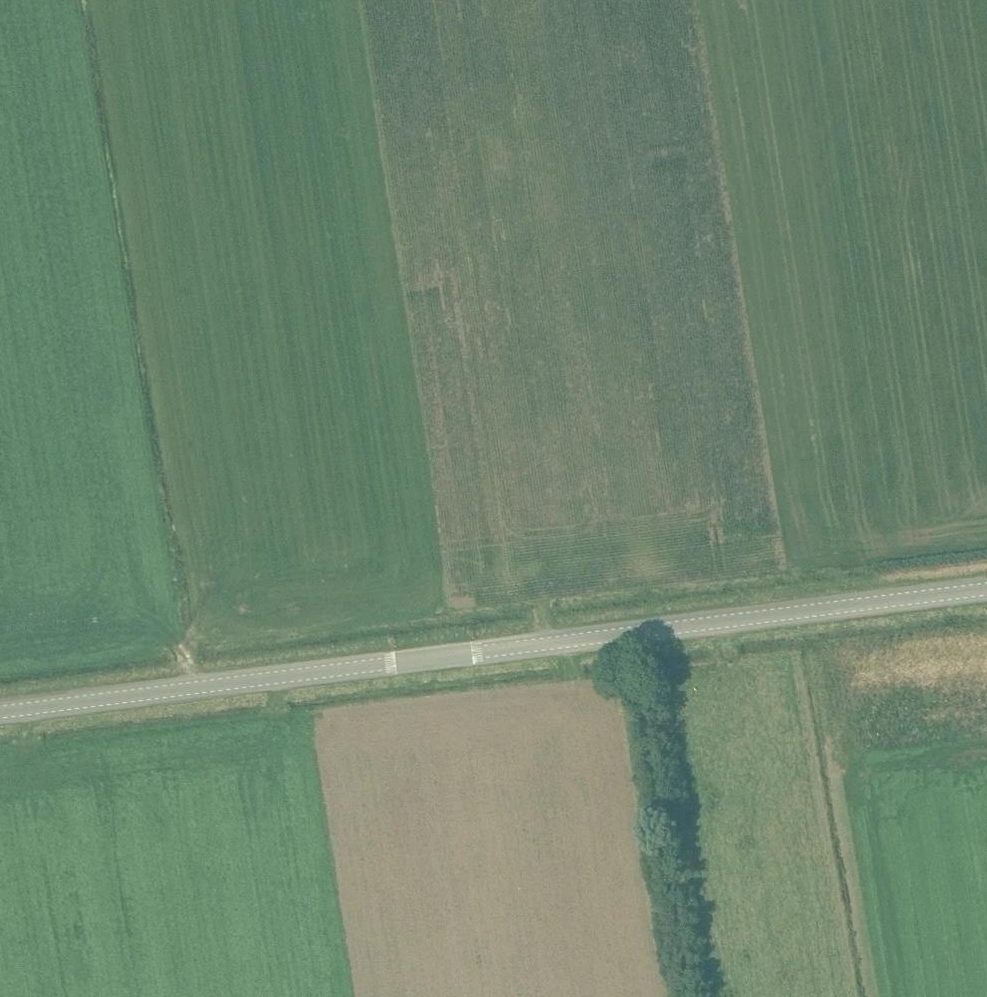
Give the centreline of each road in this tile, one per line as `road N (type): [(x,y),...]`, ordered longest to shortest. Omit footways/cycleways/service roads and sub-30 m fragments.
road 1 (tertiary): [(0,710),(986,588)]

